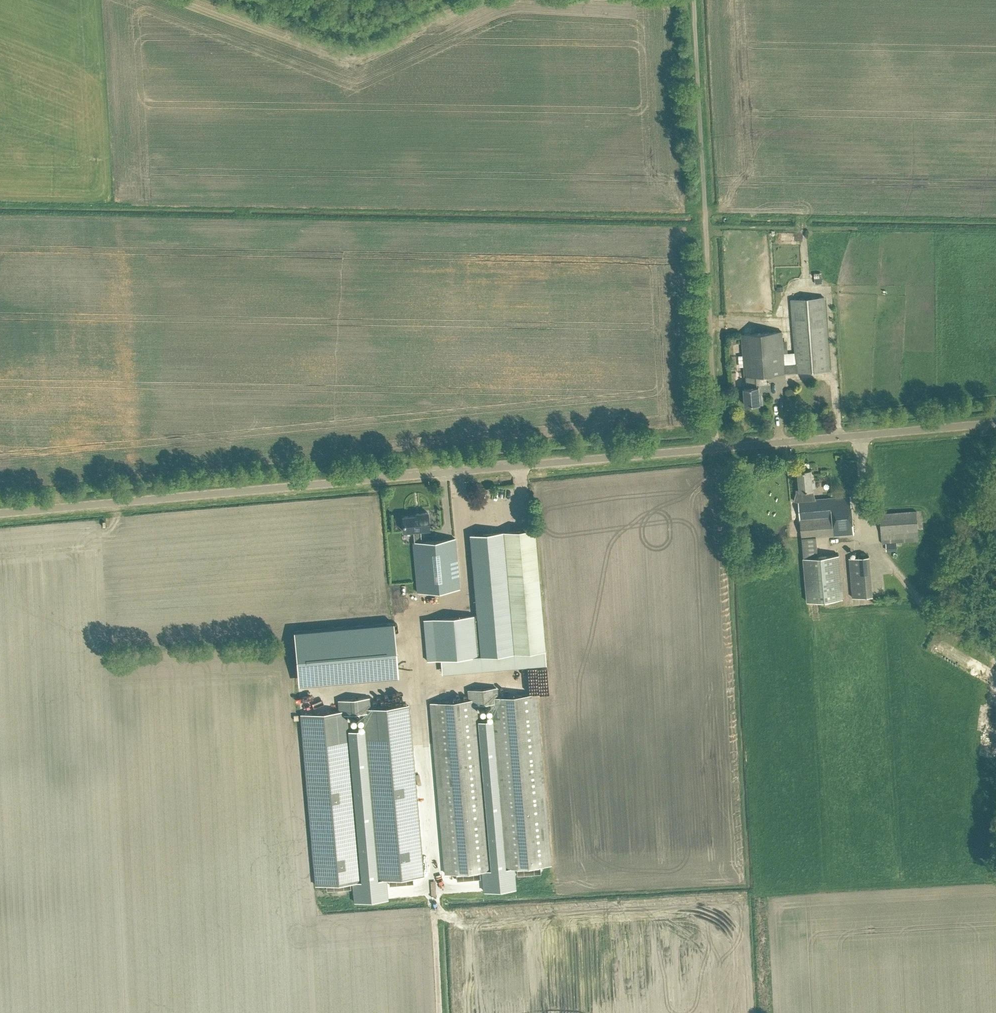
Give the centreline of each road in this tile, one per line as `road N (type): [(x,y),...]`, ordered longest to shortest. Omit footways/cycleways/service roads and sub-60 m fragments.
road 1 (unclassified): [(0,512),(995,421)]

